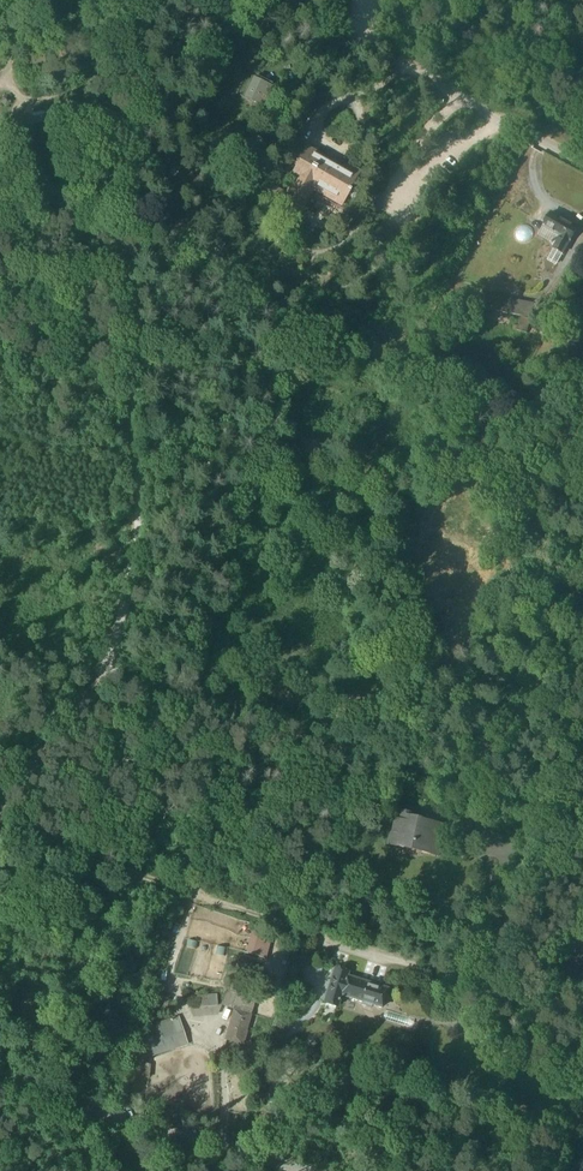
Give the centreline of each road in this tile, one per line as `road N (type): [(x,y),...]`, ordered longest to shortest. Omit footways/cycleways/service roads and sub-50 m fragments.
road 1 (unclassified): [(105,669),(139,526),(124,218),(135,75),(151,0)]
road 2 (track): [(582,1017),(0,831)]
road 3 (residential): [(105,669),(582,824)]
road 4 (residential): [(281,0),(582,162)]
road 5 (track): [(305,1170),(0,1080)]
road 6 (unclassified): [(0,809),(105,669)]

